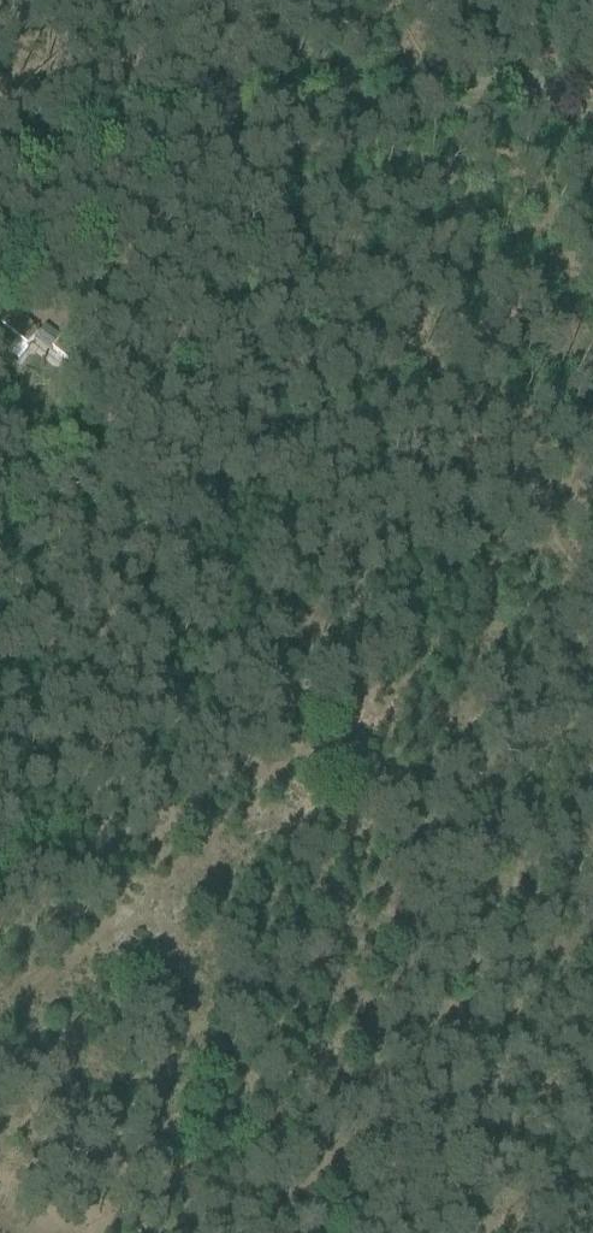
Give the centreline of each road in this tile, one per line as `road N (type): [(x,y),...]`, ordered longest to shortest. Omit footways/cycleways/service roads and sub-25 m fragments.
road 1 (track): [(0,157),(260,98),(353,87),(592,89)]

